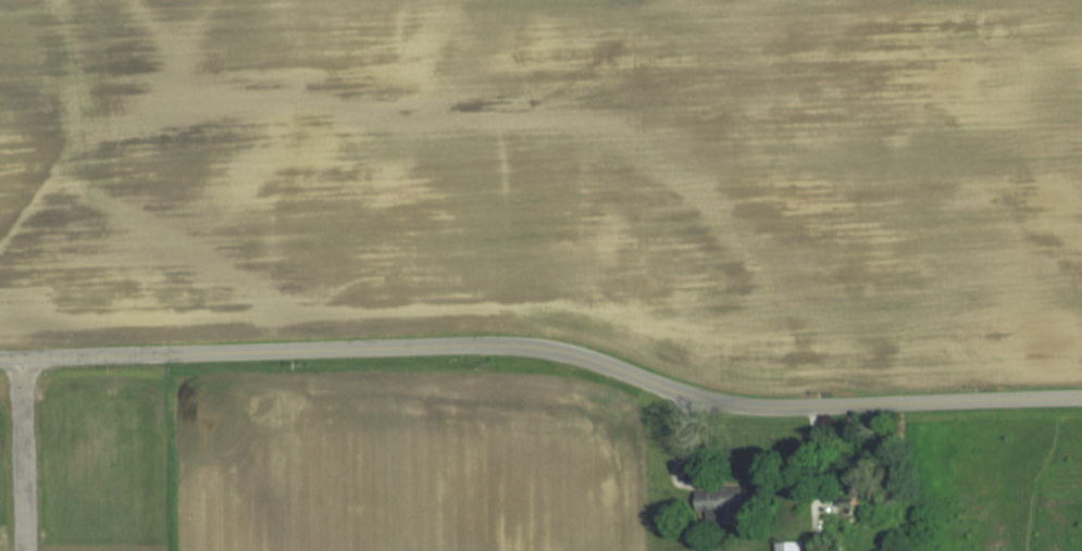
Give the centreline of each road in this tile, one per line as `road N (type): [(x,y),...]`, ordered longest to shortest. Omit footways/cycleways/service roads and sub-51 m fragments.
road 1 (tertiary): [(0,357),(515,345),(564,351),(724,402),(785,408),(950,400)]
road 2 (tertiary): [(950,400),(1081,396)]

